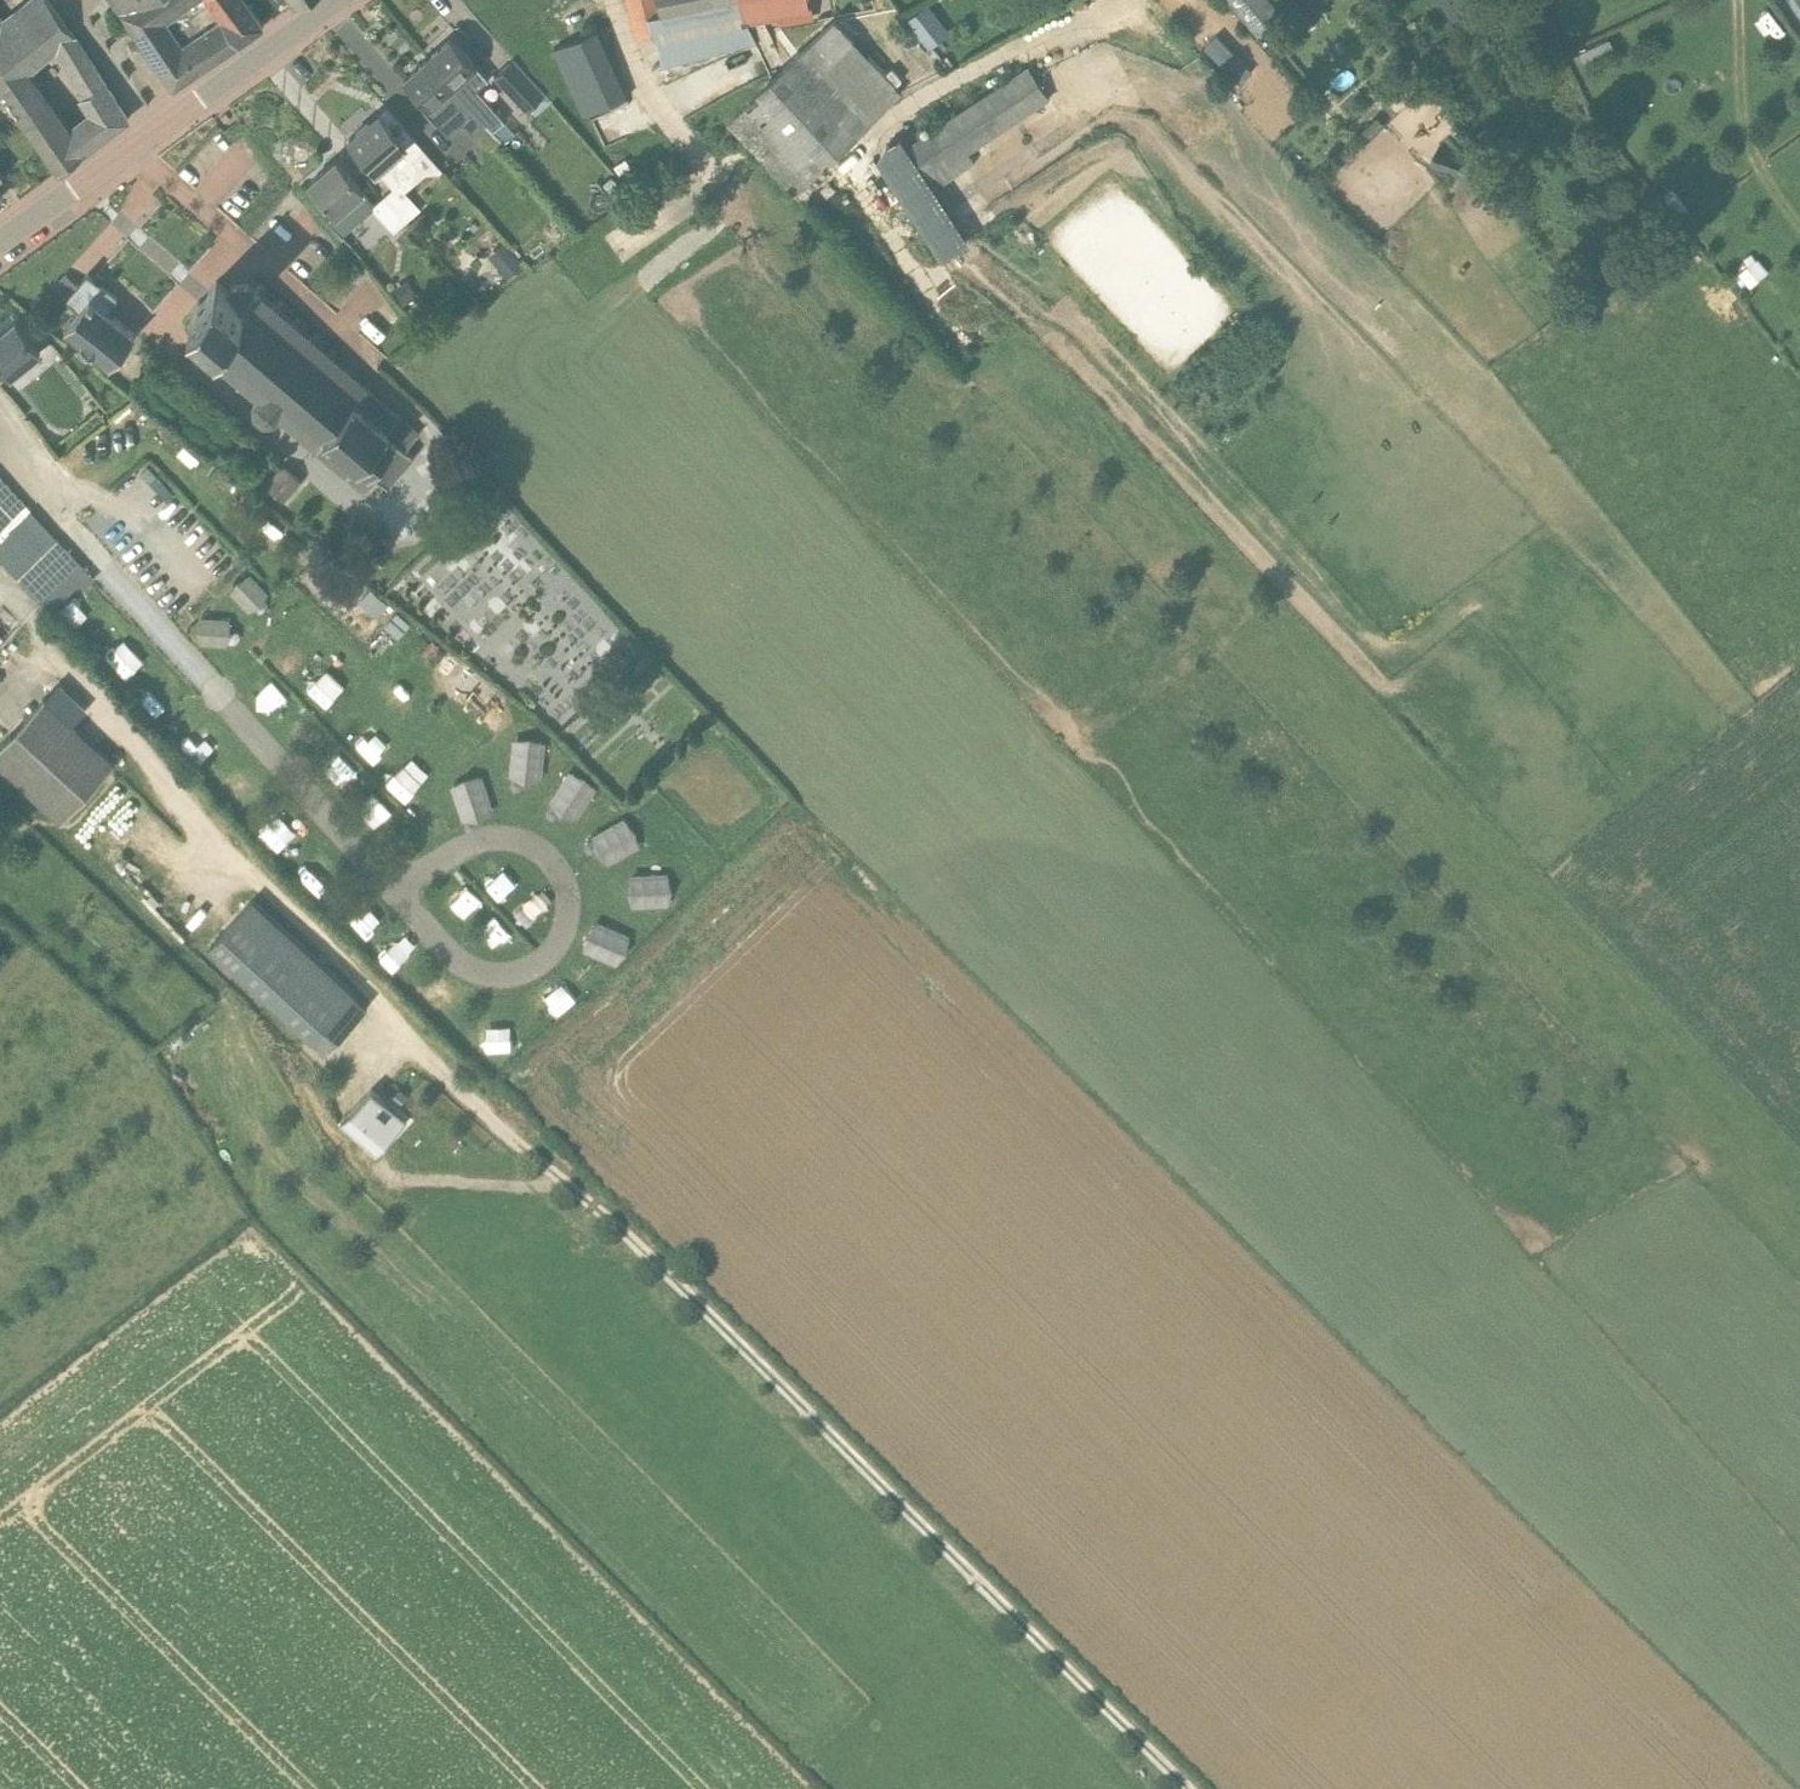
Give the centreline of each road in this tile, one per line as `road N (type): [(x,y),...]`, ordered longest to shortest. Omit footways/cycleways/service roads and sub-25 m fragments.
road 1 (tertiary): [(0,242),(340,0)]

